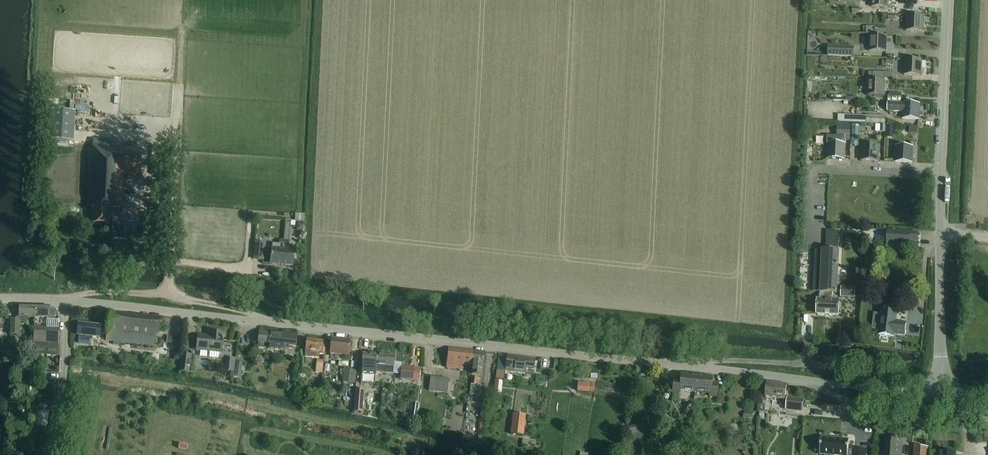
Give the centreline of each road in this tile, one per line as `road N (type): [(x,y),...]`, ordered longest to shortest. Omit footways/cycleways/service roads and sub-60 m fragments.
road 1 (tertiary): [(65,301),(898,390),(941,388)]
road 2 (unclassified): [(941,388),(940,175)]
road 3 (unclassified): [(940,175),(948,0)]
road 4 (unclassified): [(54,454),(65,301)]
road 5 (residential): [(940,175),(806,168)]

